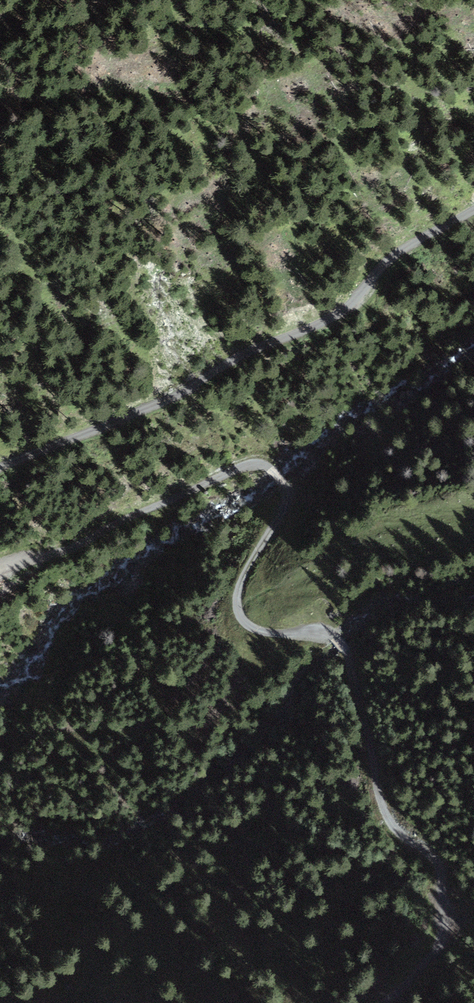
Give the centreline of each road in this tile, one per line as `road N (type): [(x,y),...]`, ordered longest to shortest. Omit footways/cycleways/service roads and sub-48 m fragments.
road 1 (track): [(388,1002),(438,951),(445,908),(438,865),(390,823),(345,648),(323,631),(252,629),(238,612),(244,573),(287,502),(272,469),(248,464),(77,544),(0,568)]
road 2 (track): [(0,468),(182,393),(228,362),(339,311),(397,252),(473,209)]

